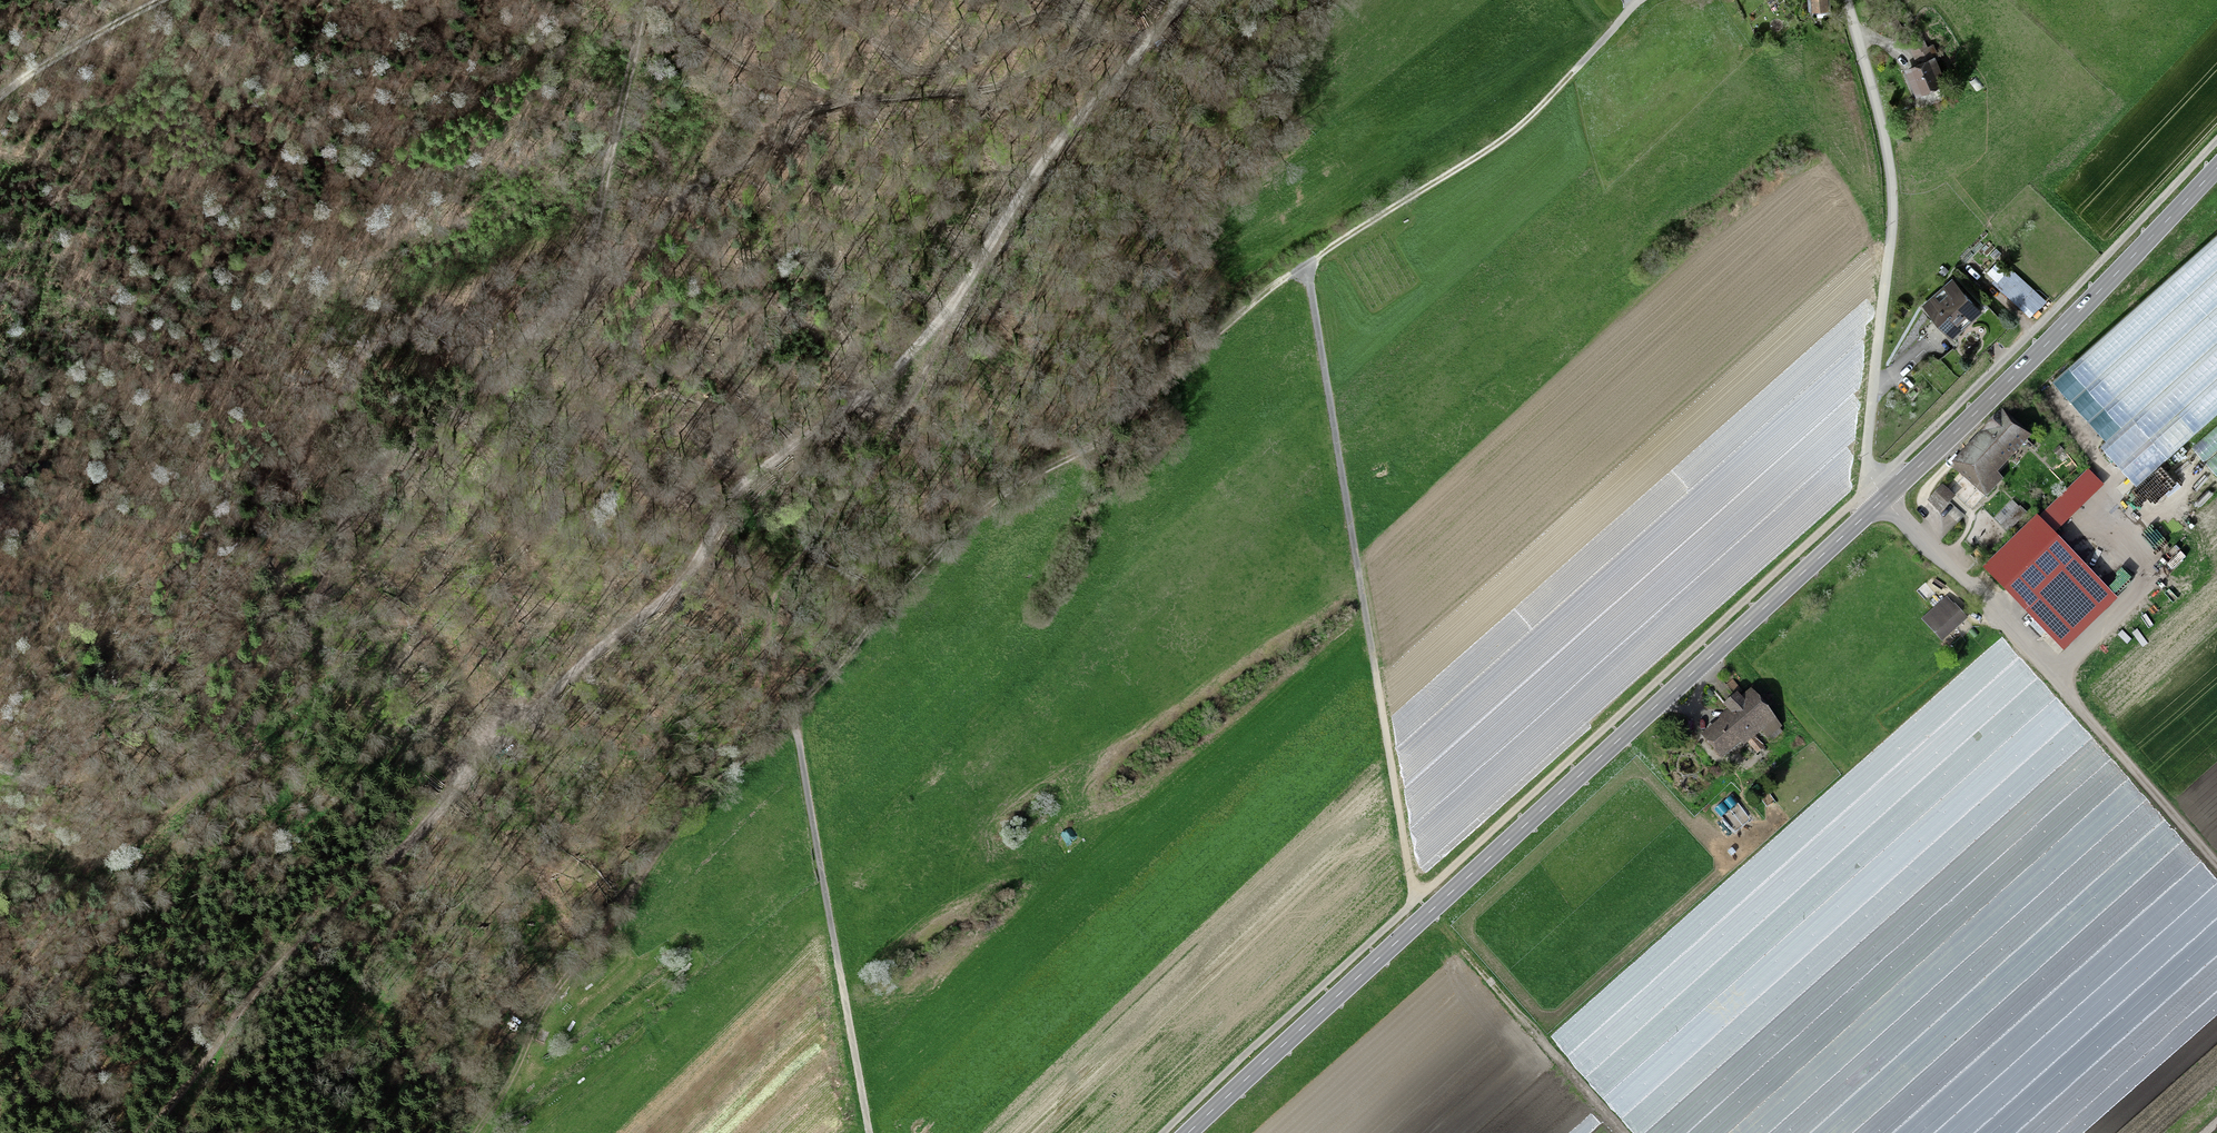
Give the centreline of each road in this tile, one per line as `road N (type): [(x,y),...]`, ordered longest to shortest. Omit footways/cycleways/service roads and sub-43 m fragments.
road 1 (track): [(475,1132),(557,984),(667,834),(965,523),(1096,442),(1279,280),(1511,136),(1643,0)]
road 2 (track): [(149,1132),(284,962),(596,652),(691,581),(736,490),(860,401),(958,306),(1028,183),(1187,0)]
road 3 (track): [(1165,1132),(1876,479),(2216,128)]
road 4 (track): [(0,875),(77,872),(139,845),(248,739),(330,579),(362,478),(382,454),(431,432),(460,406),(579,277),(599,223),(643,0)]
road 5 (secondary): [(1195,1132),(1889,493)]
road 6 (track): [(1307,264),(1415,902)]
road 7 (track): [(958,306),(930,363),(772,594),(757,692),(667,834)]
road 8 (residential): [(1889,493),(1876,479),(1870,417),(1893,186),(1850,0)]
road 9 (secondary): [(1889,493),(2025,365),(2216,164)]
road 10 (track): [(788,702),(868,1132)]
road 11 (track): [(2216,864),(2053,675)]
road 12 (track): [(1630,1132),(1473,951)]
road 13 (track): [(0,101),(159,0)]

